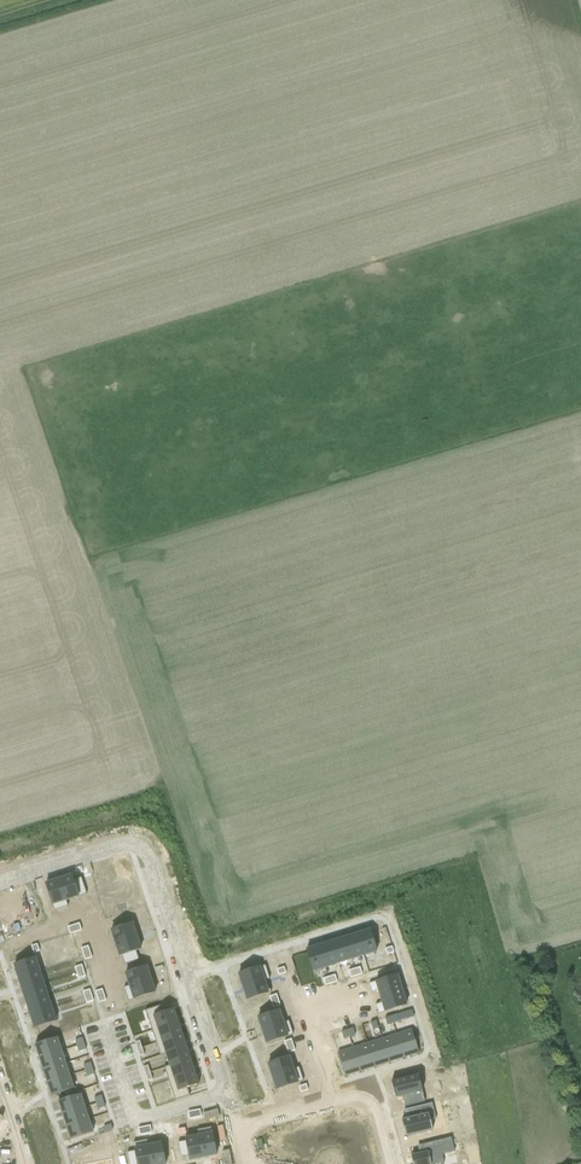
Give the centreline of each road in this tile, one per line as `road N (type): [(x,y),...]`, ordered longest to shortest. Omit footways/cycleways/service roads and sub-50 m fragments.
road 1 (residential): [(226,1090),(151,851),(122,841),(0,881)]
road 2 (residential): [(78,946),(133,1114),(169,1111),(226,1090)]

